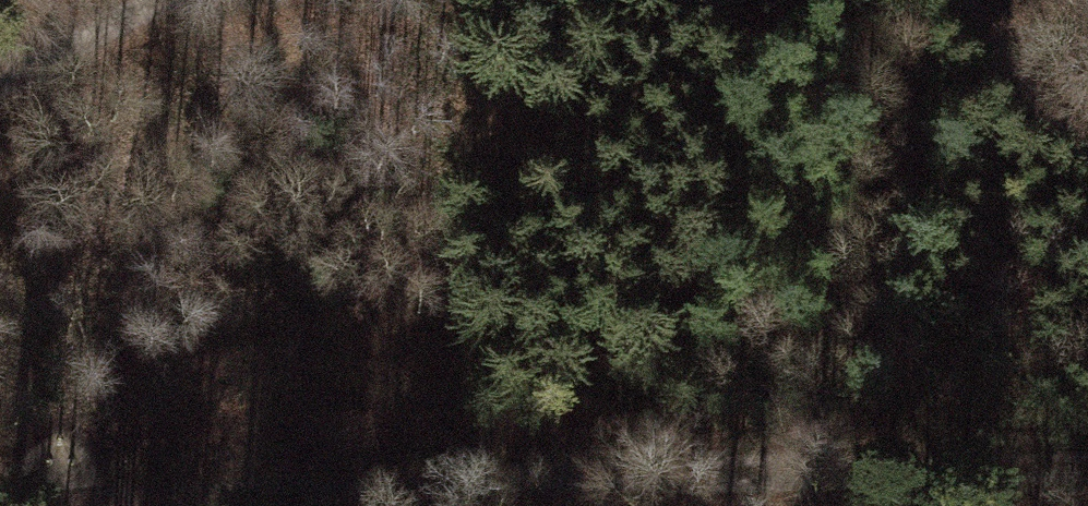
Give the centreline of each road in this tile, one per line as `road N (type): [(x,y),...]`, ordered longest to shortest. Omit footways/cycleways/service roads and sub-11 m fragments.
road 1 (track): [(0,503),(698,473),(1087,475)]
road 2 (track): [(1087,145),(953,0)]
road 3 (track): [(168,0),(0,80)]

